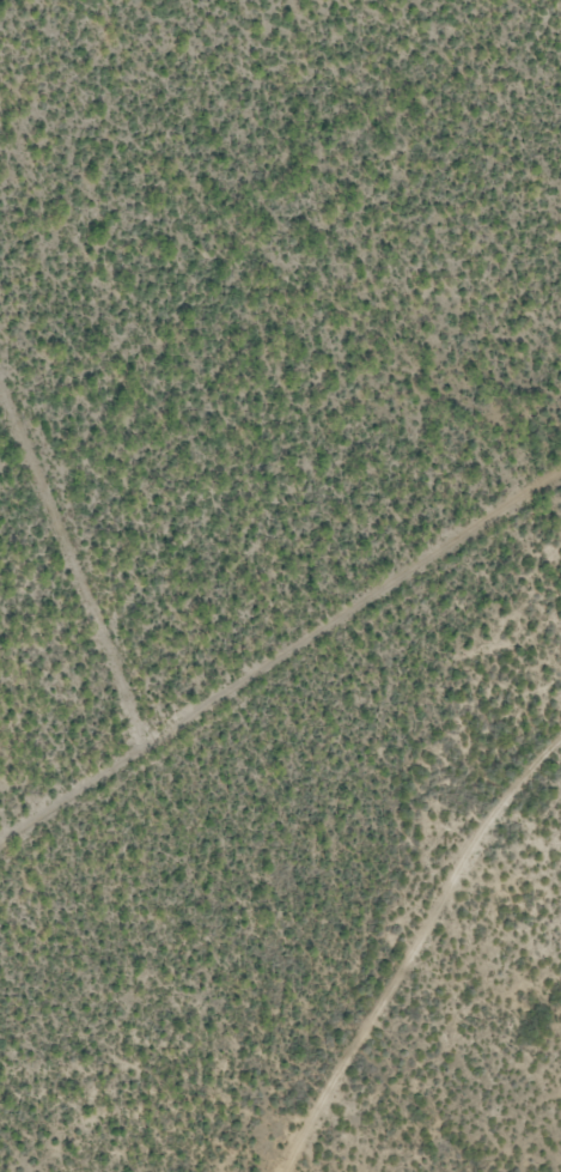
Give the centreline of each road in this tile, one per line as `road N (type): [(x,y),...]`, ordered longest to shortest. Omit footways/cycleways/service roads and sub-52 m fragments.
road 1 (residential): [(298,1171),(367,1034),(470,864),(560,742)]

